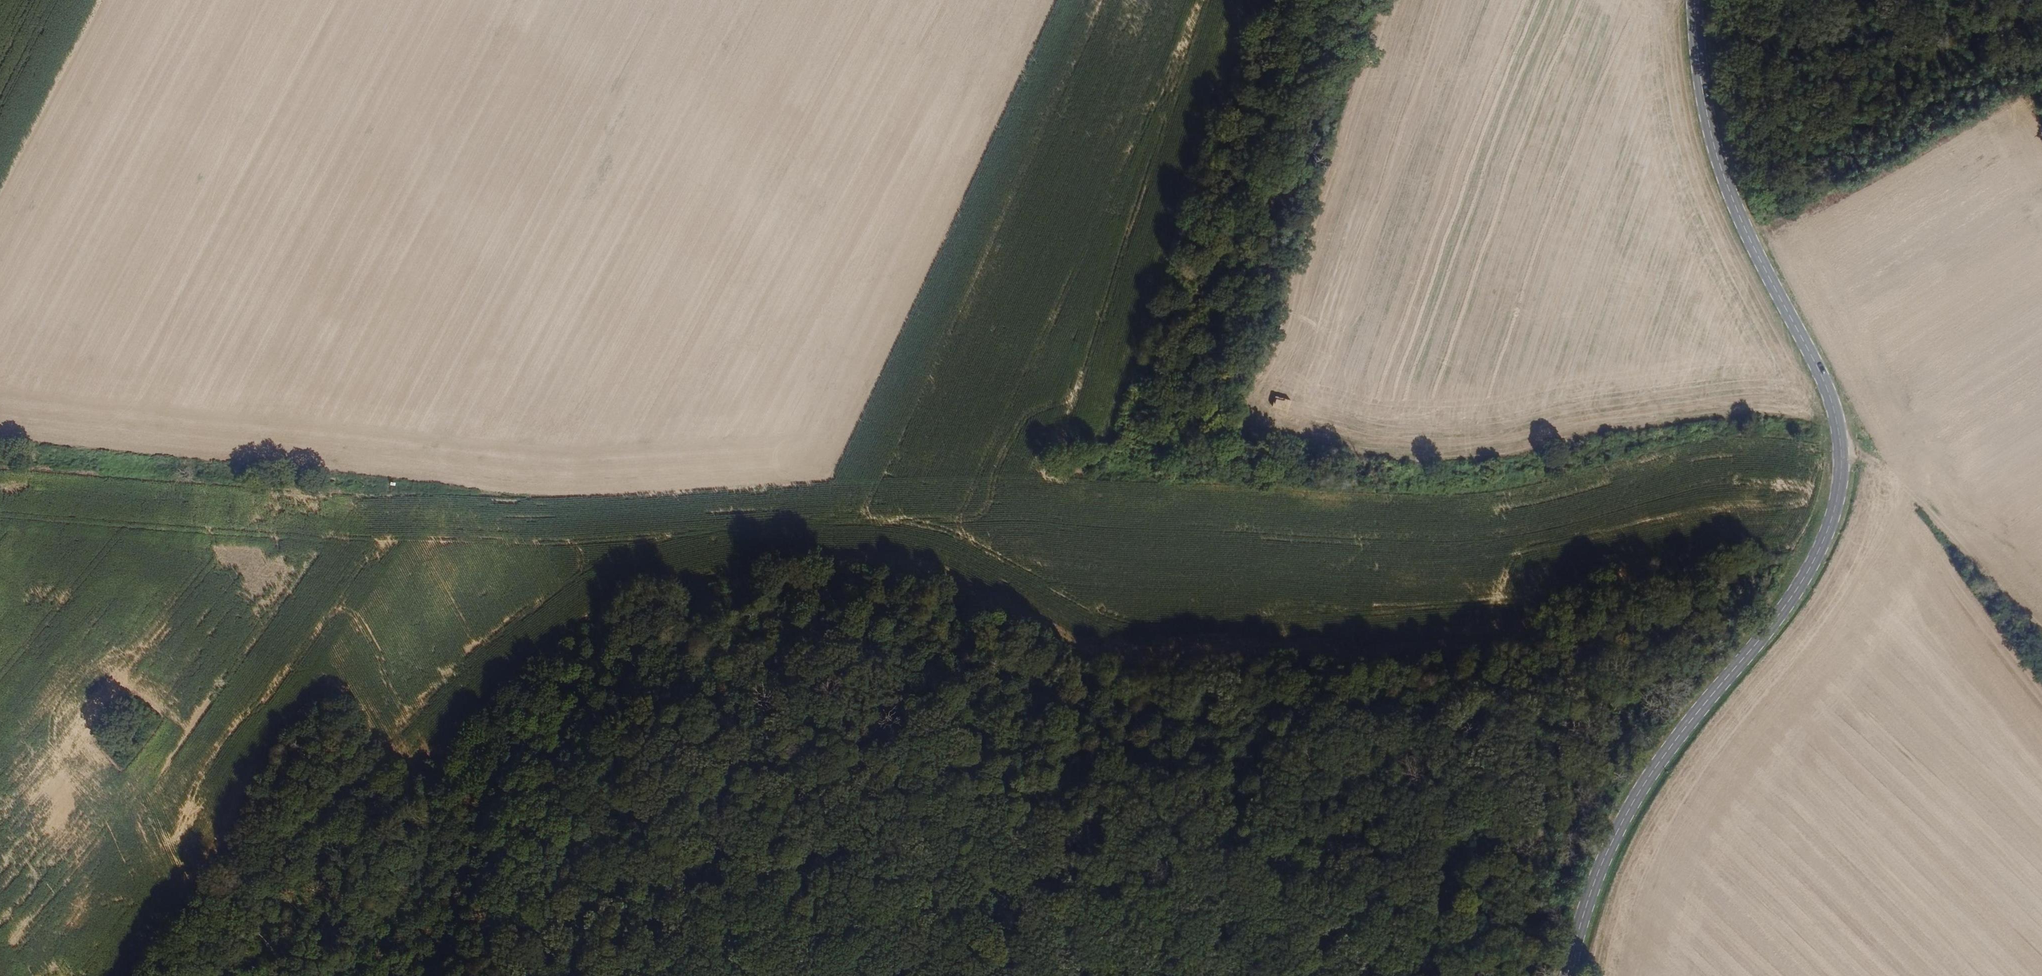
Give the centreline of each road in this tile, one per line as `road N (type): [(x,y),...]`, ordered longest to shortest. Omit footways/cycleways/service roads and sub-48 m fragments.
road 1 (secondary): [(1569,975),(1623,822),(1662,759),(1799,586),(1840,482),(1831,398),(1723,175),(1702,91),(1694,0)]
road 2 (track): [(1841,454),(1878,462),(1963,548)]

